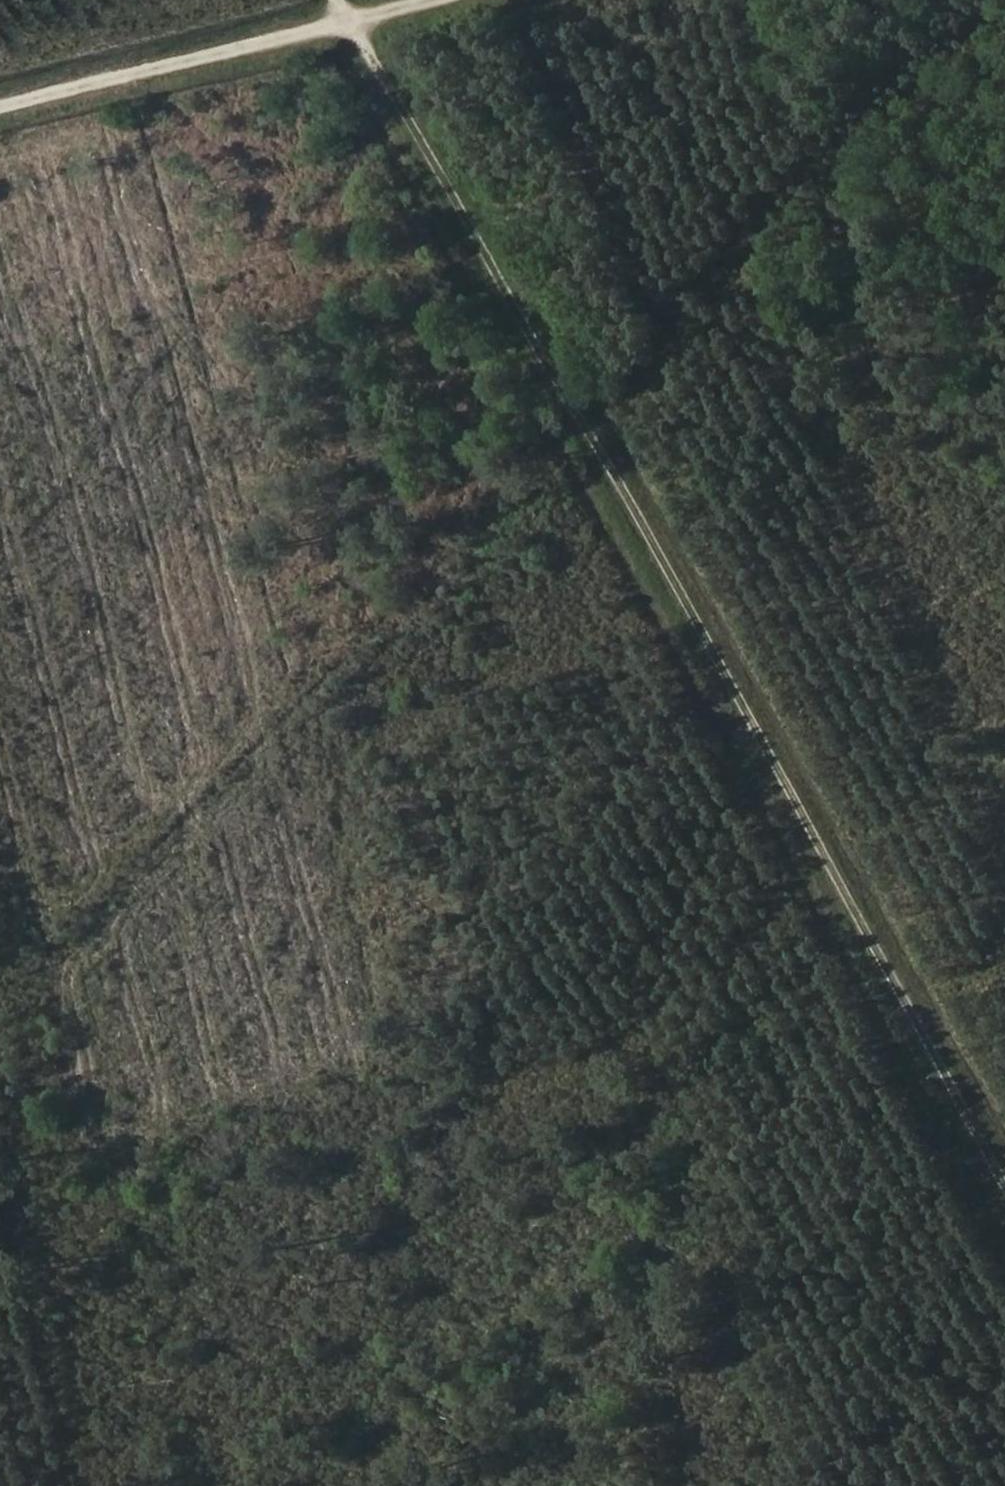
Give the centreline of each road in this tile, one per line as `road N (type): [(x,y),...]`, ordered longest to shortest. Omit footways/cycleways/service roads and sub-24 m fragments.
road 1 (track): [(1004,1183),(617,476),(342,0)]
road 2 (track): [(0,105),(437,0)]

